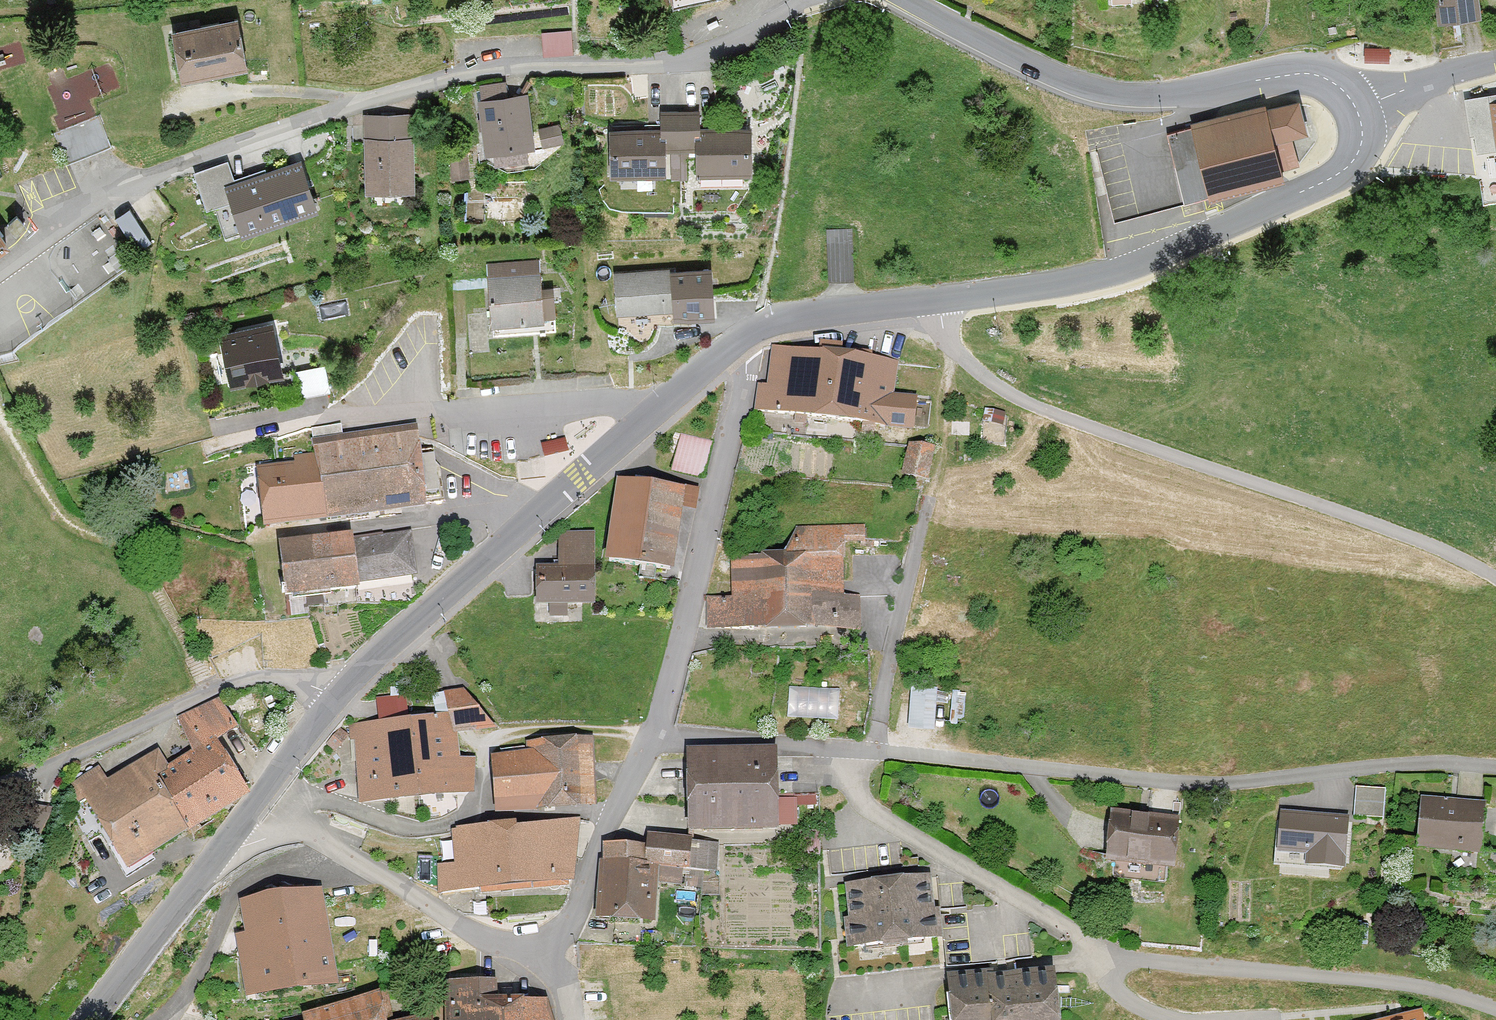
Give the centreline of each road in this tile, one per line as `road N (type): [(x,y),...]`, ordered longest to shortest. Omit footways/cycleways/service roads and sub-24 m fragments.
road 1 (residential): [(0,270),(130,181),(358,98),(487,69),(682,58),(808,0)]
road 2 (residential): [(652,736),(1198,783),(1425,761),(1495,766)]
road 3 (unclassified): [(1495,574),(1439,545),(1043,410),(953,351),(933,299)]
road 4 (tertiary): [(756,330),(336,694)]
road 5 (tertiary): [(1356,105),(1361,146),(1348,166),(1293,197),(1096,277),(933,299)]
road 6 (tertiary): [(914,0),(1042,71),(1102,91),(1145,96),(1313,74),(1356,105)]
road 7 (residential): [(652,736),(756,330)]
road 8 (residential): [(336,694),(285,679),(231,680),(0,785)]
road 9 (tertiary): [(257,795),(90,1019)]
road 10 (residential): [(566,990),(566,918),(603,822),(652,736)]
road 11 (residential): [(347,851),(240,885),(171,1019)]
road 12 (residential): [(566,990),(523,972),(484,935),(347,851)]
road 13 (tertiary): [(933,299),(785,319),(756,330)]
road 14 (tertiary): [(1495,63),(1356,105)]
road 15 (tertiary): [(336,694),(302,727),(257,795)]

